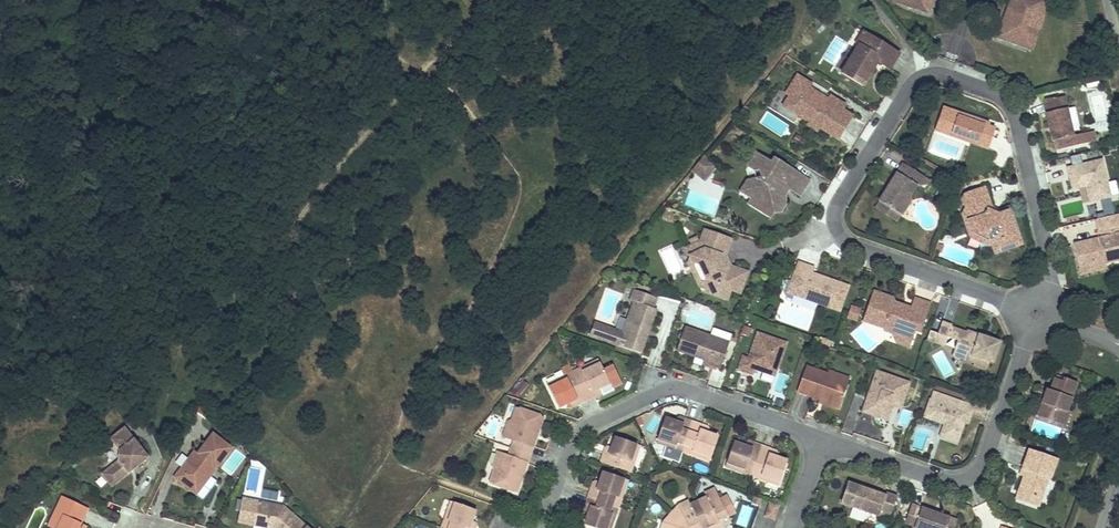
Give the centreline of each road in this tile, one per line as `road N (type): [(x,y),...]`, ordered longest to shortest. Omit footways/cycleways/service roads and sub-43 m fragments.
road 1 (residential): [(1044,296),(1050,268),(1012,106),(993,91),(925,76),(838,201),(835,228),(846,244),(1016,308)]
road 2 (residential): [(542,527),(580,432),(664,390),(823,438)]
road 3 (residential): [(823,438),(944,481),(967,479),(982,465),(1029,334)]

